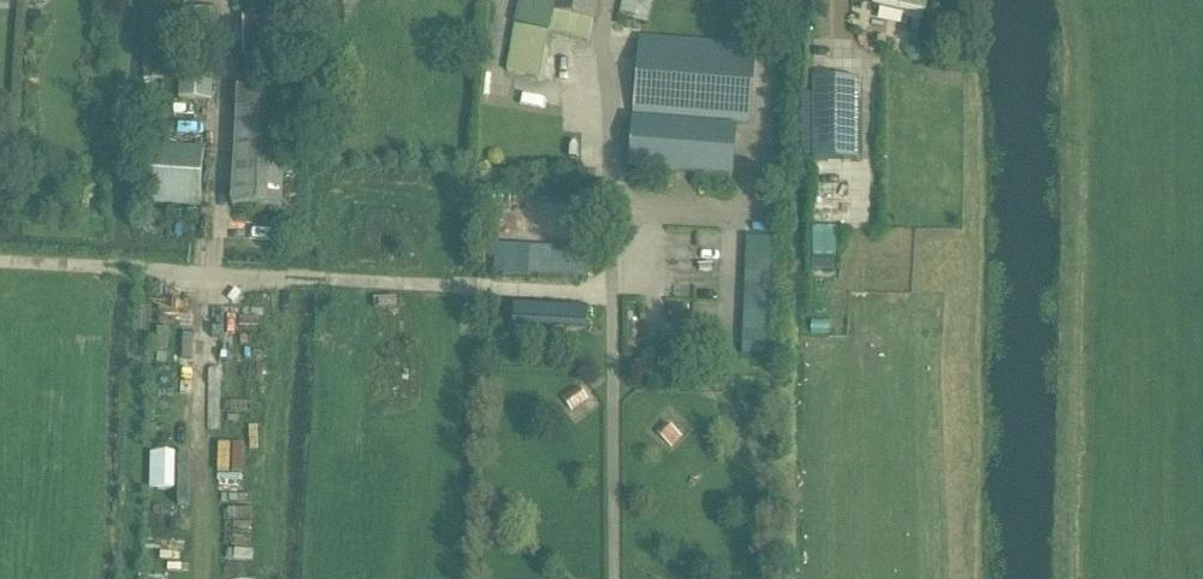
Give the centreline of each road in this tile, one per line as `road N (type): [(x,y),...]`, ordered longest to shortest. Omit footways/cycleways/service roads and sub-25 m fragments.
road 1 (track): [(608,296),(0,259)]
road 2 (track): [(615,578),(606,148)]

